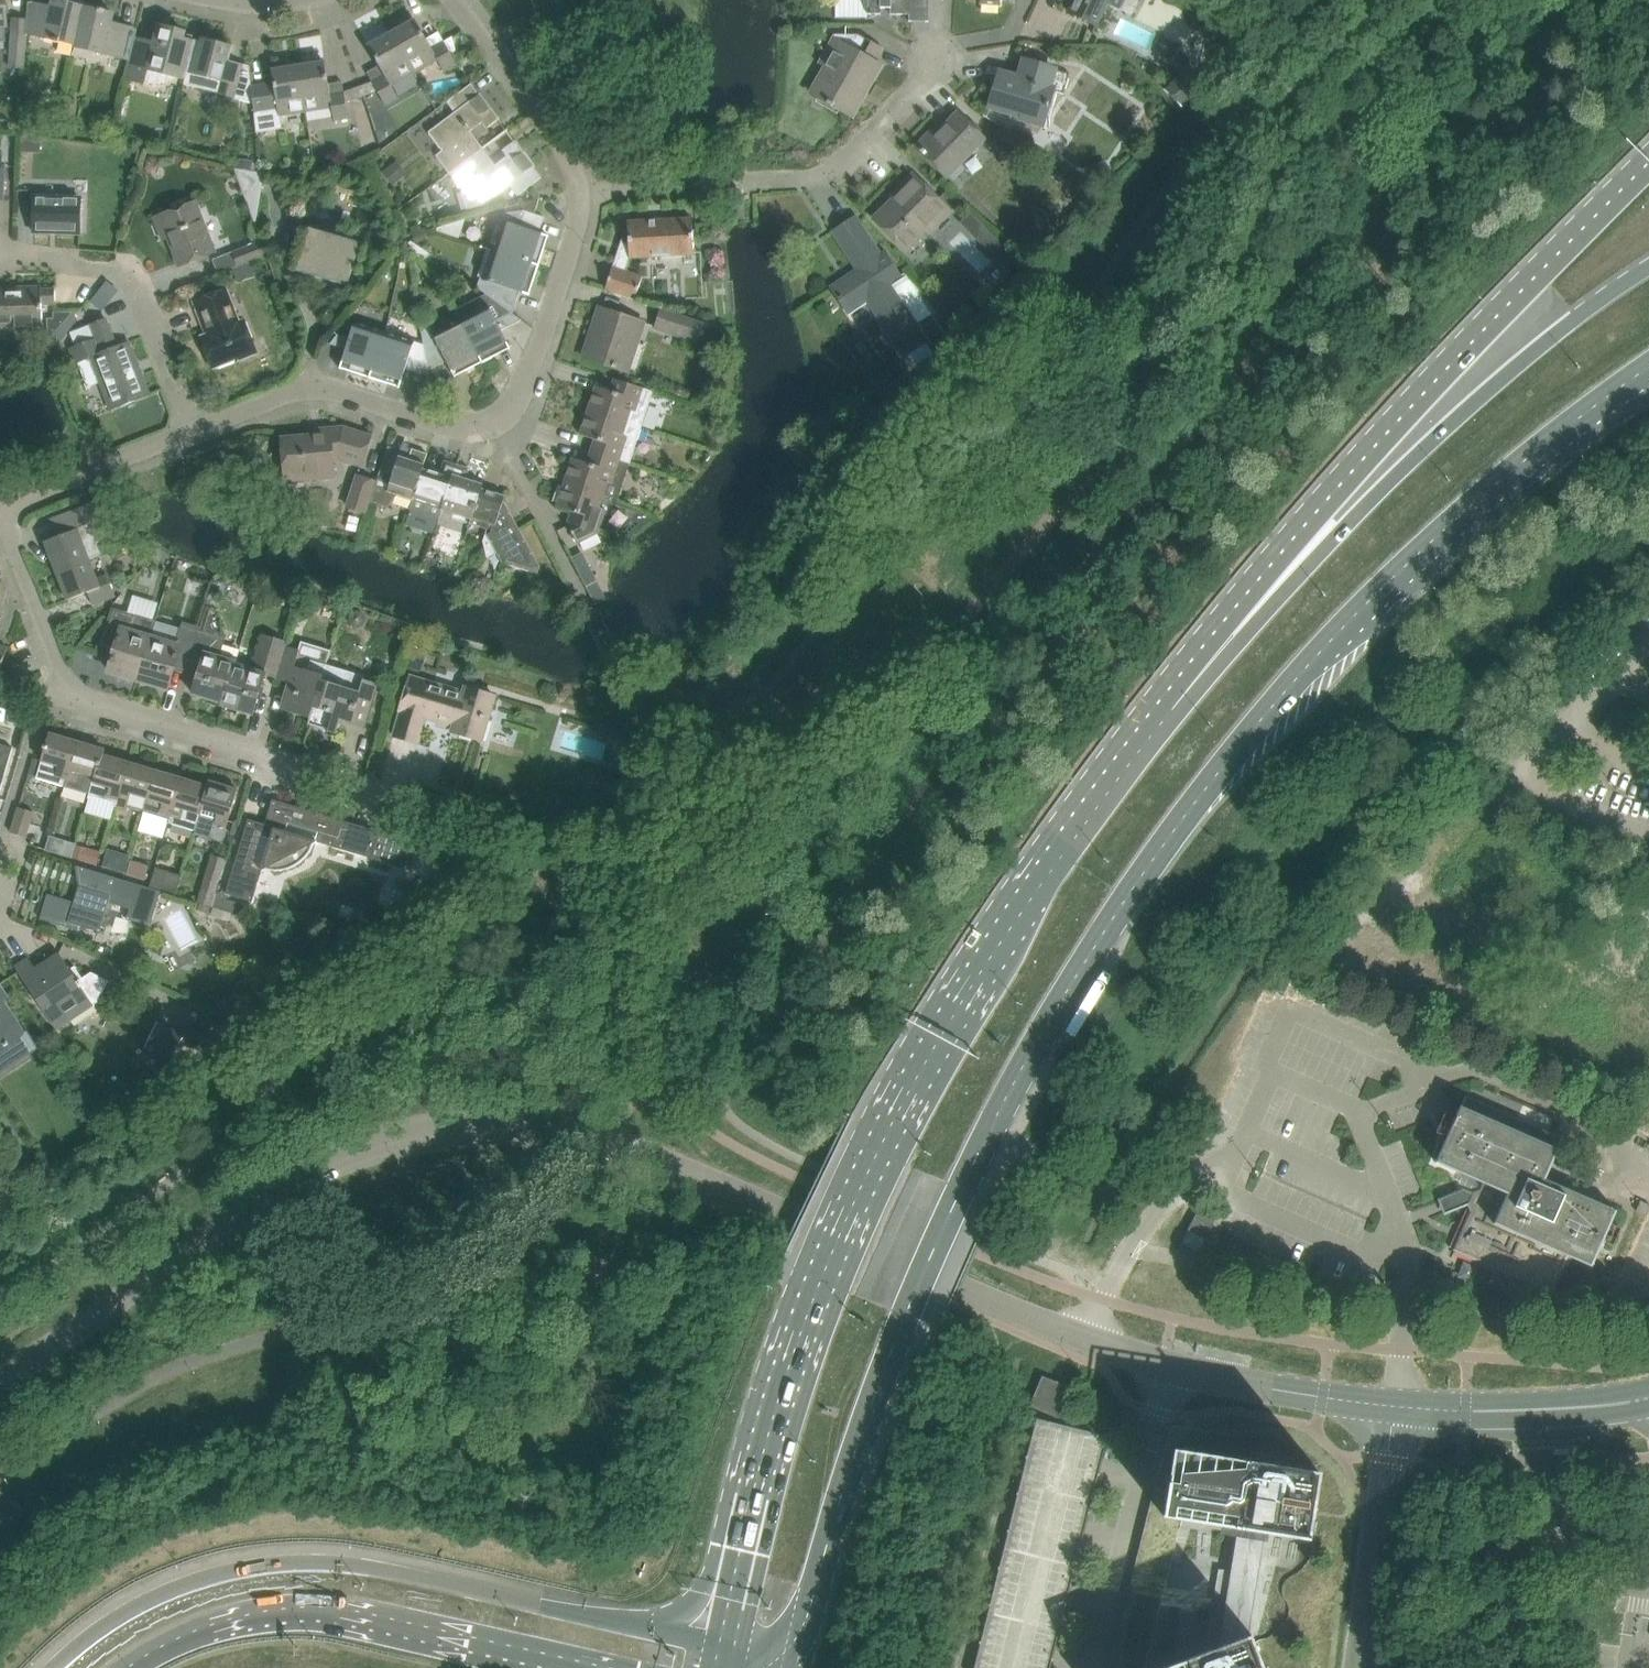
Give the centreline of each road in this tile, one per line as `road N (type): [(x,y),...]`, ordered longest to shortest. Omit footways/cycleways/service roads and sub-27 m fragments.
road 1 (unclassified): [(0,1384),(228,1225),(309,1181),(475,1135),(545,1135),(613,1139),(1089,1342),(1245,1385),(1396,1407)]
road 2 (secondary): [(798,1667),(844,1489),(906,1317),(1022,1070),(1092,950),(1174,831),(1331,642),(1429,543),(1578,420)]
road 3 (secondary): [(1131,761),(1013,923),(878,1152),(819,1284),(770,1423),(718,1648)]
road 4 (secondary): [(1648,163),(1281,554),(1191,663),(1131,761)]
road 5 (secondary): [(1648,263),(1557,327),(1408,465),(1131,761)]
road 6 (motorway): [(718,1648),(374,1568),(287,1563),(166,1591),(92,1632),(52,1667)]
road 7 (residential): [(196,428),(292,391),(328,388),(439,424),(496,420),(539,366),(580,196)]
road 8 (residential): [(389,793),(74,696),(0,509)]
road 9 (motorway): [(126,1667),(207,1627),(317,1614),(580,1667)]
road 10 (residential): [(580,196),(799,179),(860,147),(942,48)]
road 11 (residential): [(196,428),(135,283),(116,268),(0,253)]
road 12 (residential): [(1361,1667),(1396,1407)]
road 13 (residential): [(1396,1407),(1553,1410),(1648,1397)]
road 14 (residential): [(580,196),(563,144),(449,0)]
road 15 (residential): [(0,506),(196,428)]
road 16 (unclassified): [(1517,775),(1648,655)]

